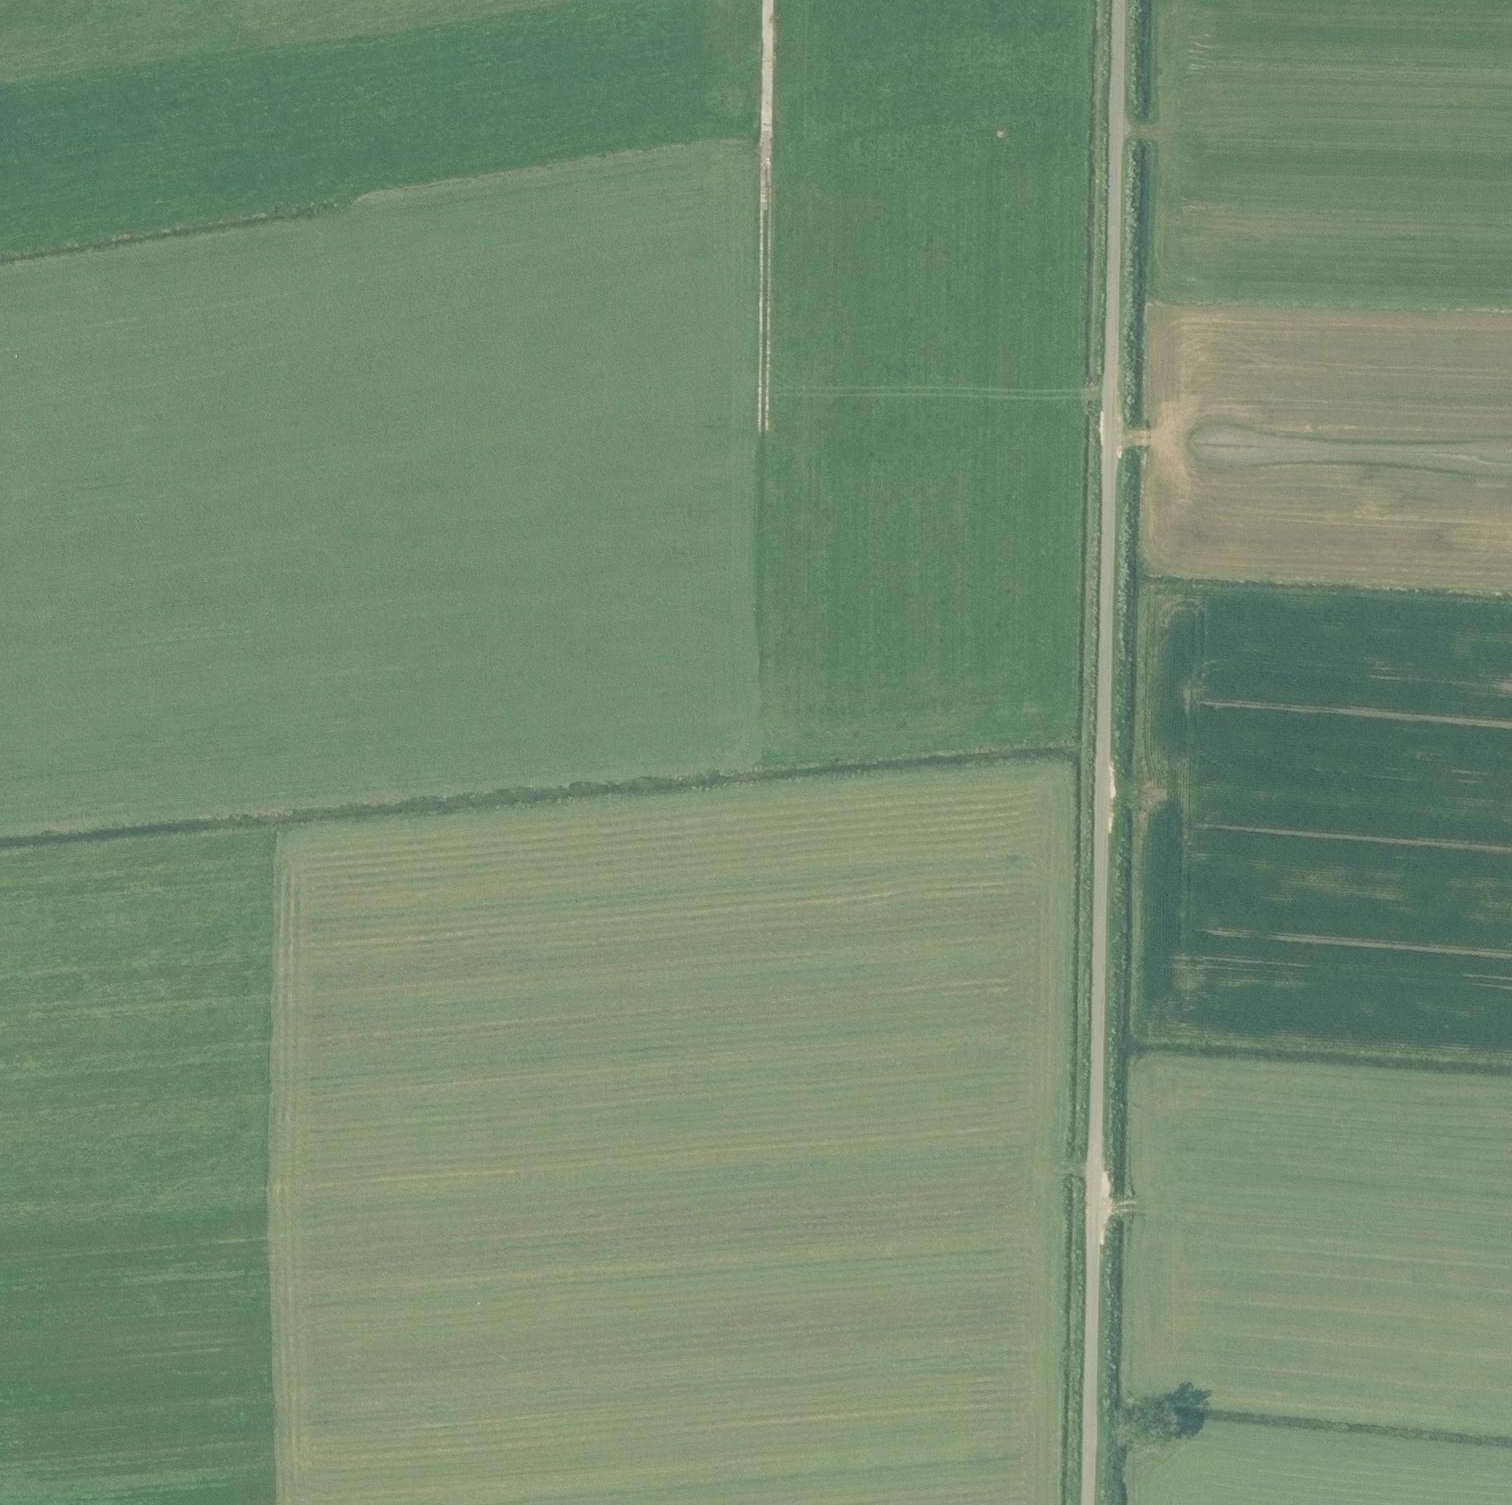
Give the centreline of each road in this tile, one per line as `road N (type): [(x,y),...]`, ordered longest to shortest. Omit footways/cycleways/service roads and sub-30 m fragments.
road 1 (unclassified): [(1086,1504),(1112,0)]

